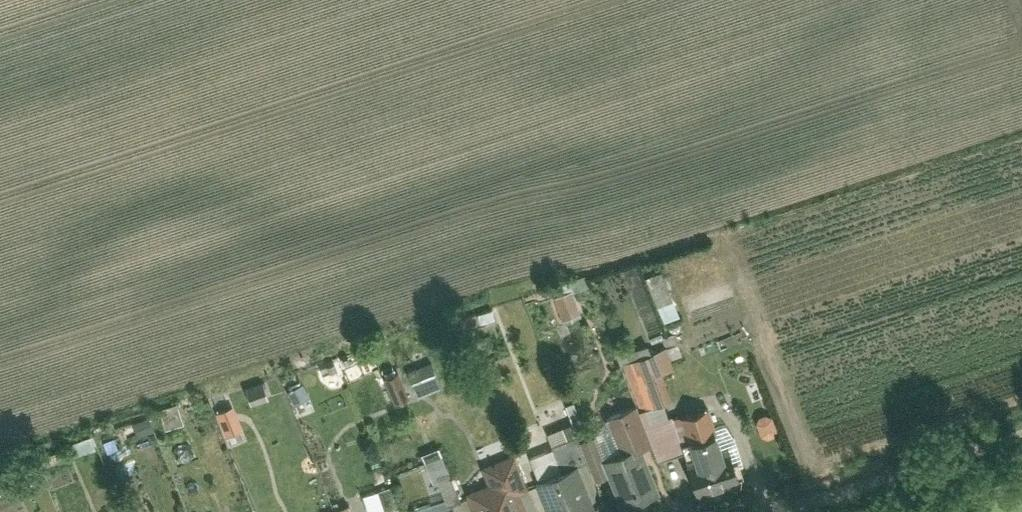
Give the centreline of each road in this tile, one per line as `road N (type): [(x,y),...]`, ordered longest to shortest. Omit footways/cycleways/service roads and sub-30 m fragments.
road 1 (unclassified): [(836,492),(1021,427)]

